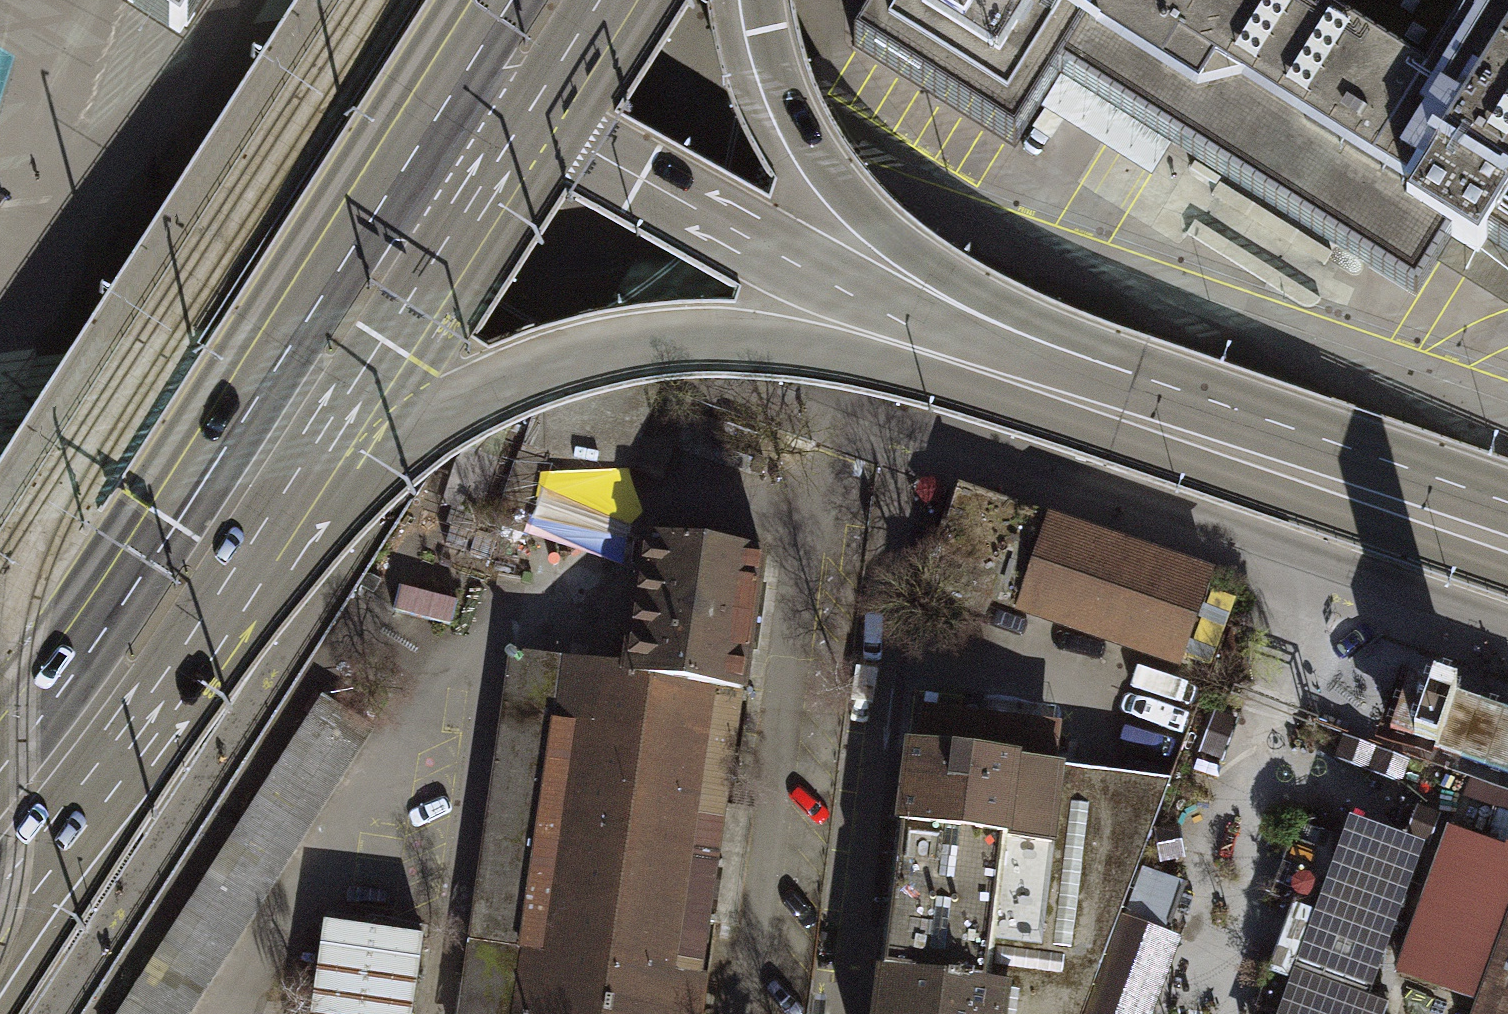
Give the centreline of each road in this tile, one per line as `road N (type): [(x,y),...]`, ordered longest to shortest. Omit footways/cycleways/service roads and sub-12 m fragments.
road 1 (primary): [(279,504),(520,369),(668,333),(752,333),(845,345),(914,364),(1507,566)]
road 2 (tertiary): [(569,241),(656,300),(860,404),(1507,624)]
road 3 (tertiary): [(1507,428),(929,231),(662,115)]
road 4 (primary): [(392,136),(0,751)]
road 5 (primary): [(1507,507),(970,326)]
road 6 (primary): [(970,326),(755,238),(585,149),(519,128)]
road 7 (primary): [(0,894),(279,504)]
road 8 (primary): [(279,504),(519,128)]
road 9 (primary): [(970,326),(875,232),(802,133),(766,29),(764,0)]
road 10 (tertiary): [(537,36),(477,75),(458,119),(459,162),(493,216),(518,232),(569,241)]
road 11 (tertiary): [(569,241),(603,232),(632,212),(653,184),(662,115)]
road 12 (primary): [(480,0),(392,136)]
road 13 (primary): [(519,128),(599,0)]
road 14 (primary): [(519,128),(392,136)]

